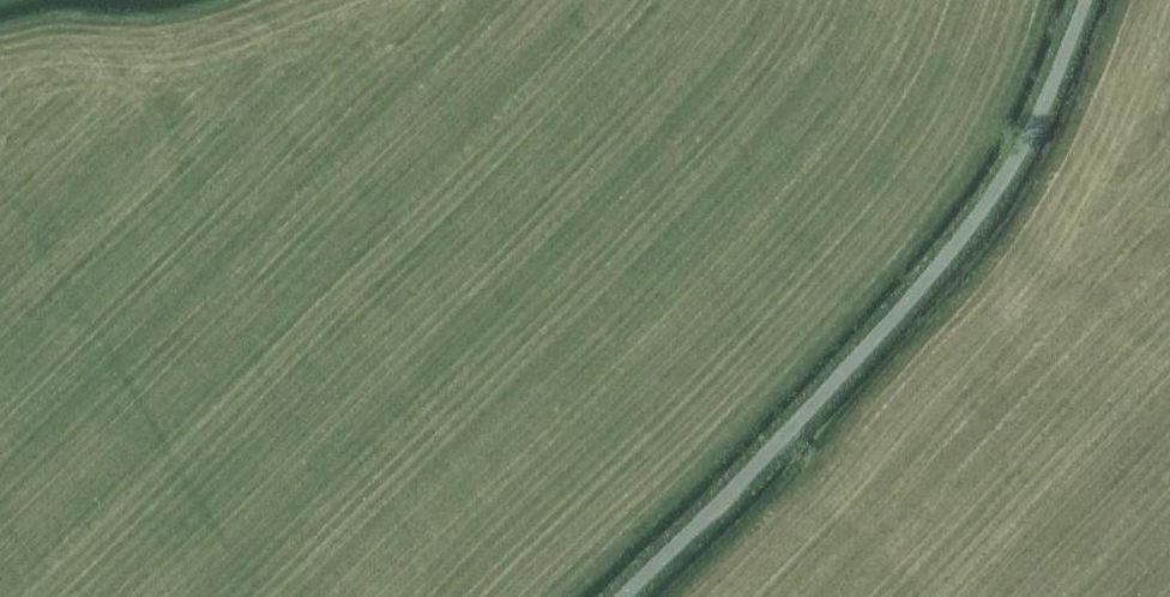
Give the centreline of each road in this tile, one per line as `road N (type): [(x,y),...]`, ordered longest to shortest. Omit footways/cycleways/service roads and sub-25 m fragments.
road 1 (unclassified): [(621,596),(743,481),(963,236),(1050,97),(1085,0)]

